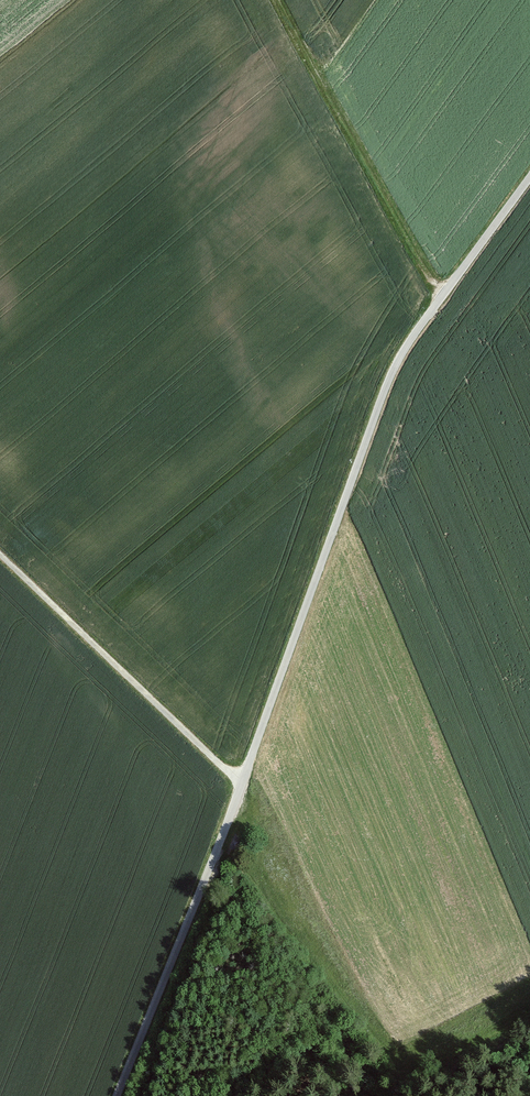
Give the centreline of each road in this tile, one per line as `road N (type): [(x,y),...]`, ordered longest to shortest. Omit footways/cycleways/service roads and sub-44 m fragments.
road 1 (unclassified): [(120,1095),(217,858),(383,397),(412,339),(529,180)]
road 2 (track): [(285,0),(441,302)]
road 3 (track): [(243,787),(0,552)]

